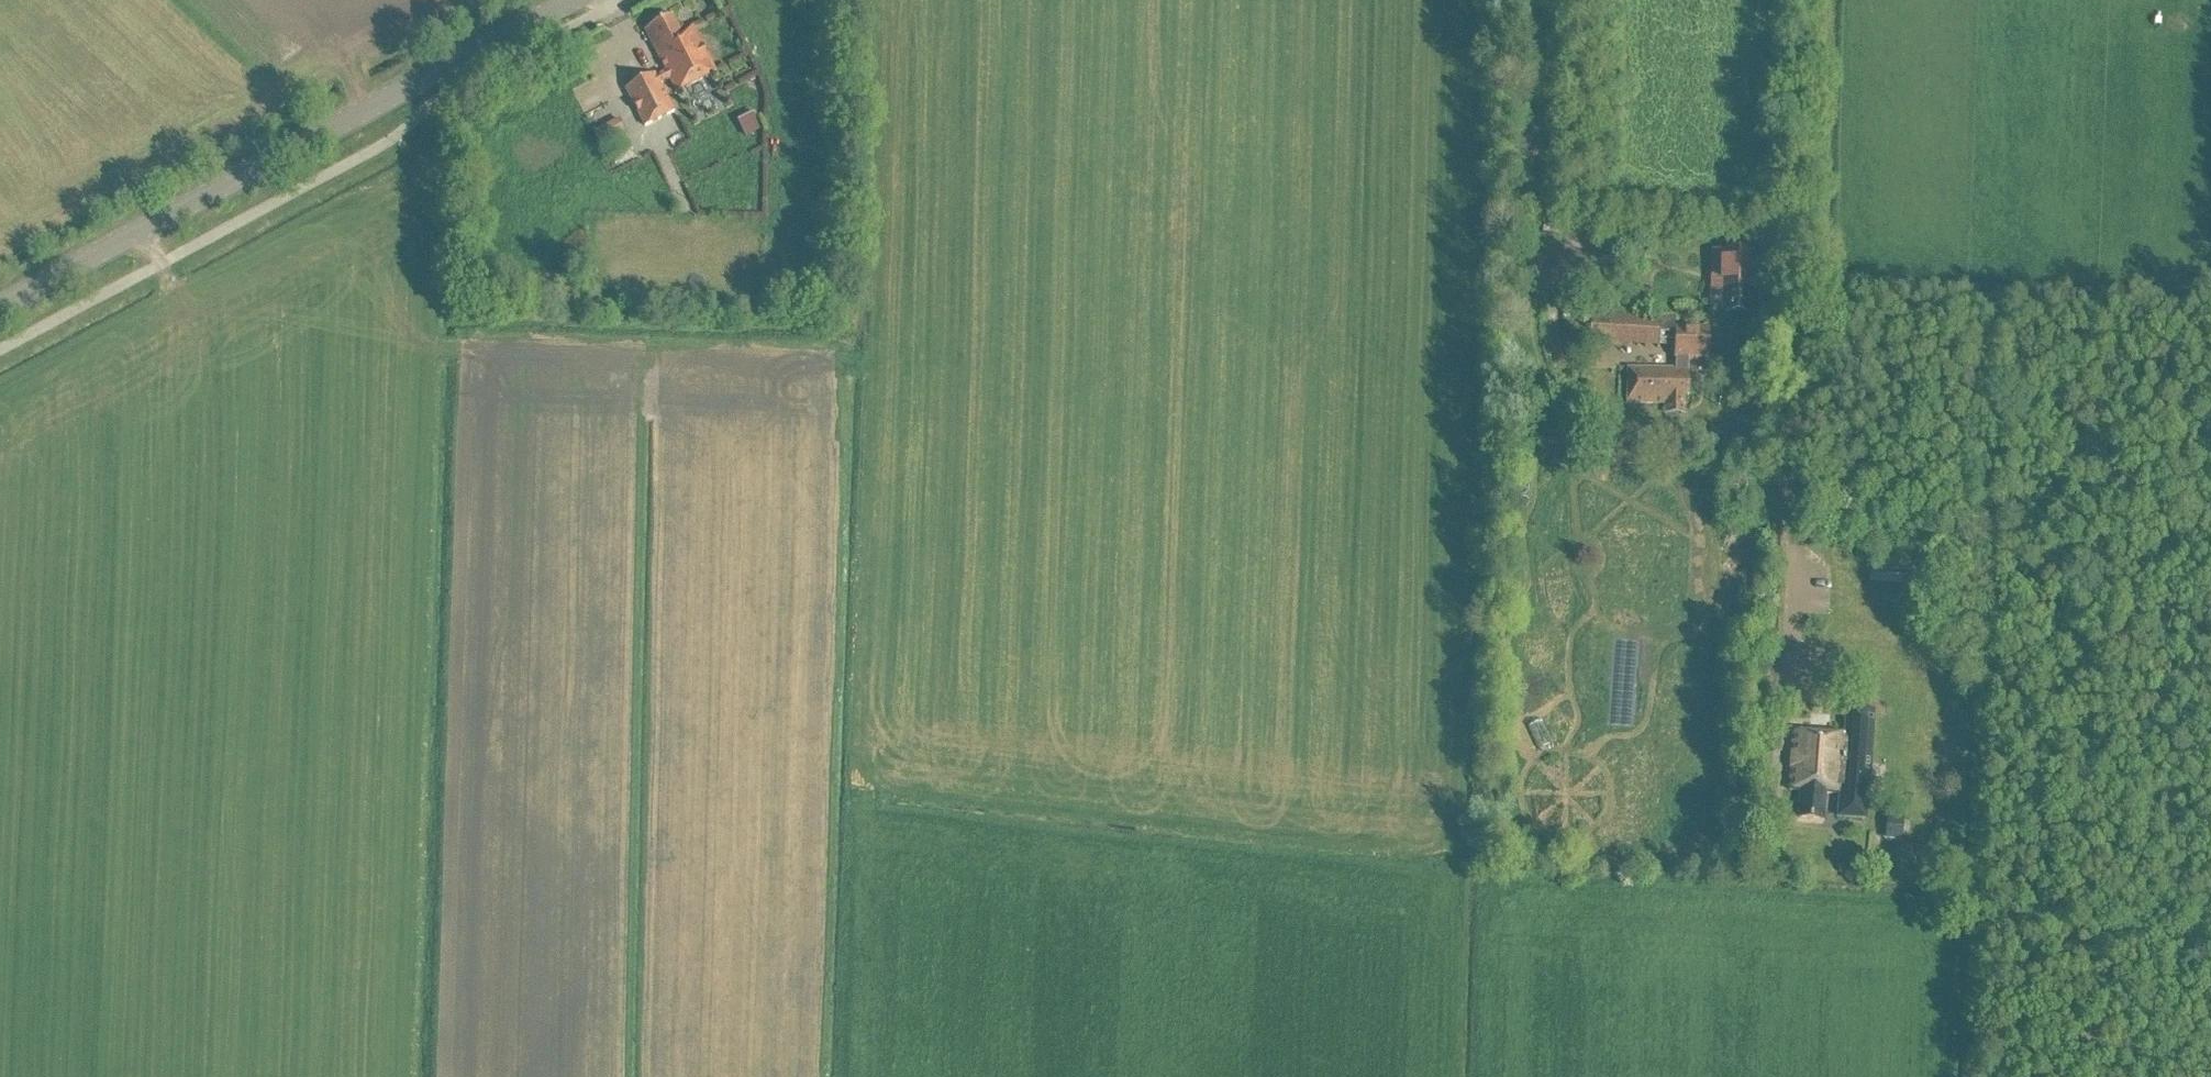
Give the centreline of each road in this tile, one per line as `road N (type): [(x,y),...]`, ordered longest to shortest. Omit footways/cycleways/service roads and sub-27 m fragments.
road 1 (track): [(1804,0),(1785,694)]
road 2 (tertiary): [(0,310),(582,0)]

